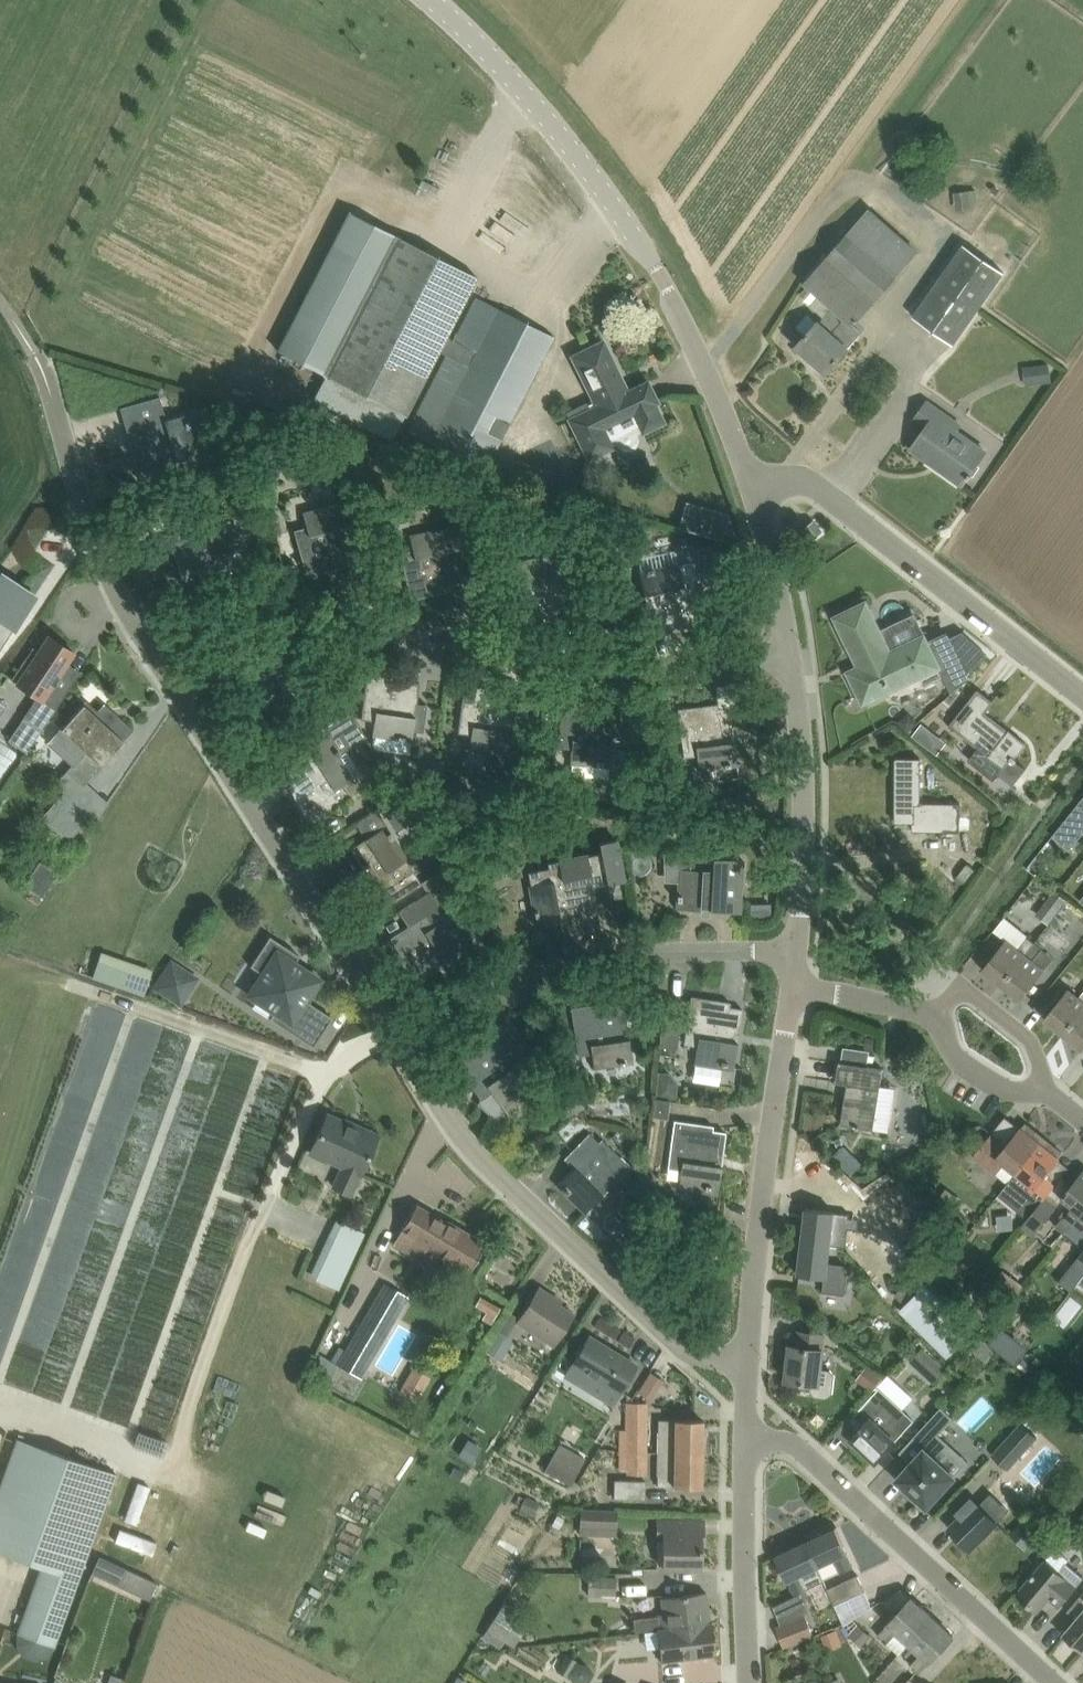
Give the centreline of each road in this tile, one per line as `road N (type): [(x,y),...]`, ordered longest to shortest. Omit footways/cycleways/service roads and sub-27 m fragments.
road 1 (residential): [(792,658),(583,664),(294,604),(243,604),(147,644)]
road 2 (unclassified): [(750,482),(663,279),(570,144),(431,0)]
road 3 (unclassified): [(749,1364),(673,1339),(467,1142),(394,1036)]
road 4 (unclassified): [(394,1036),(147,644)]
road 5 (residential): [(799,951),(562,956),(449,1001),(394,1036)]
road 6 (unclassified): [(1082,693),(803,479),(750,482)]
road 7 (residential): [(1055,1682),(809,1454),(792,1443),(745,1438)]
road 8 (unclassified): [(147,644),(96,544),(32,349),(0,302)]
road 9 (unclassified): [(749,1364),(760,1196),(792,993)]
road 10 (unclassified): [(799,951),(806,815),(792,658)]
road 11 (unclassified): [(749,1682),(745,1438)]
road 12 (unclassified): [(792,658),(750,482)]
road 13 (residential): [(936,1020),(959,990),(974,993),(1031,1039),(1047,1090)]
road 14 (residential): [(936,1020),(792,993)]
road 15 (residential): [(1047,1090),(1010,1092),(958,1059),(936,1020)]

